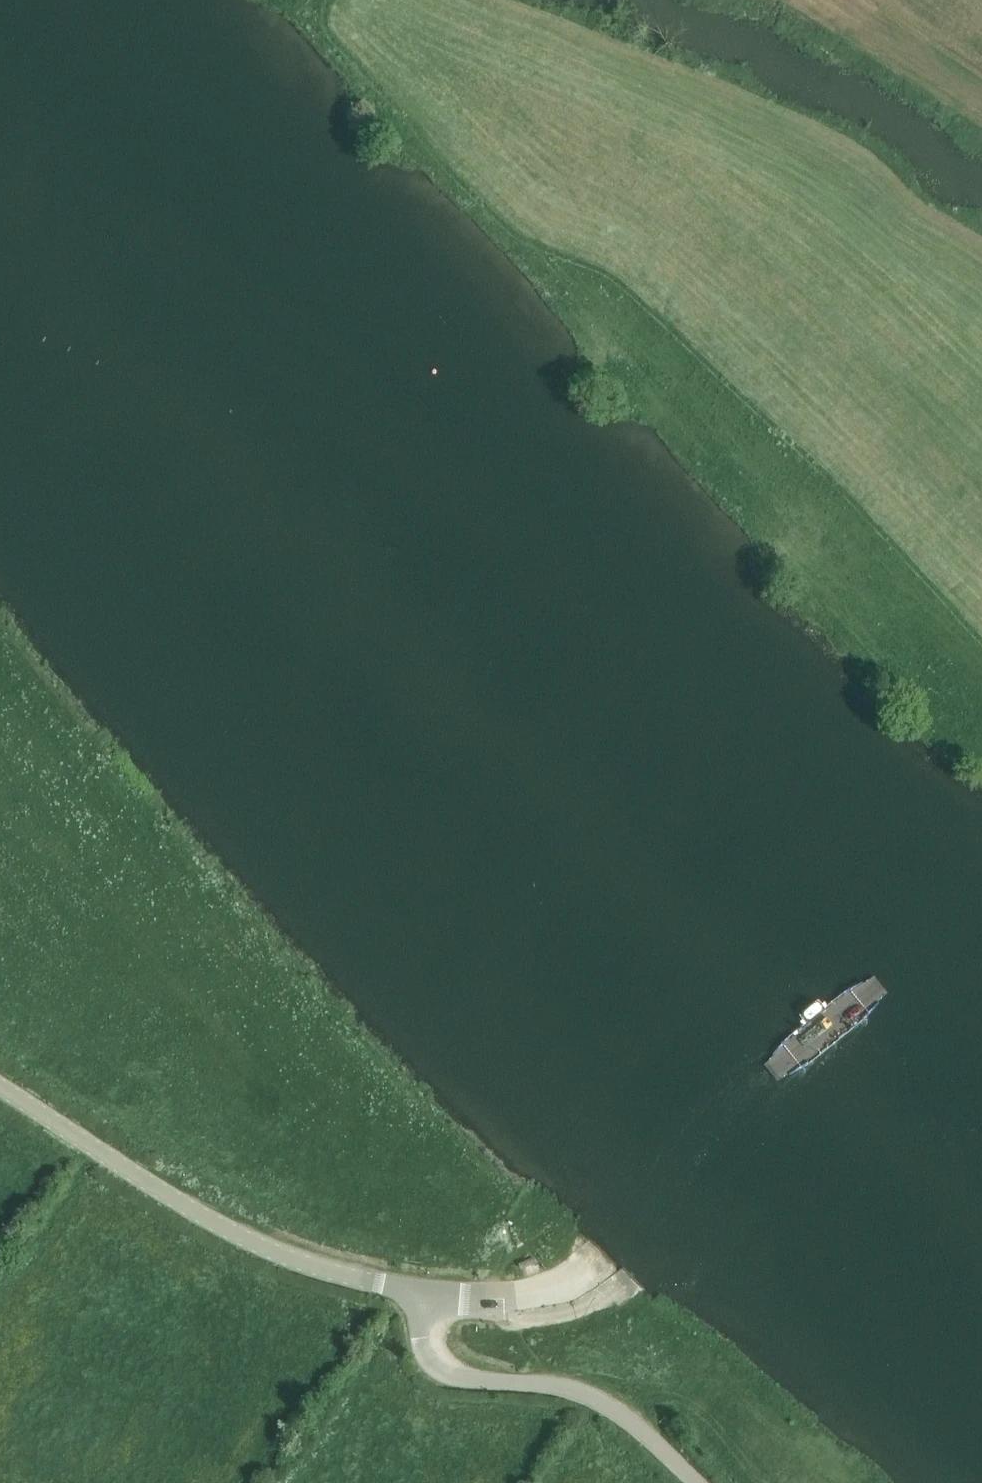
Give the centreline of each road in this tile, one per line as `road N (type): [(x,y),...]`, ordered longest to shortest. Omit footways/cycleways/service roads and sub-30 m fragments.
road 1 (tertiary): [(431,1293),(319,1269),(229,1229),(0,1085)]
road 2 (tertiary): [(696,1482),(597,1396),(571,1386),(449,1376),(430,1364),(421,1345),(431,1293)]
road 3 (tertiary): [(431,1293),(523,1298),(574,1281),(605,1256)]

